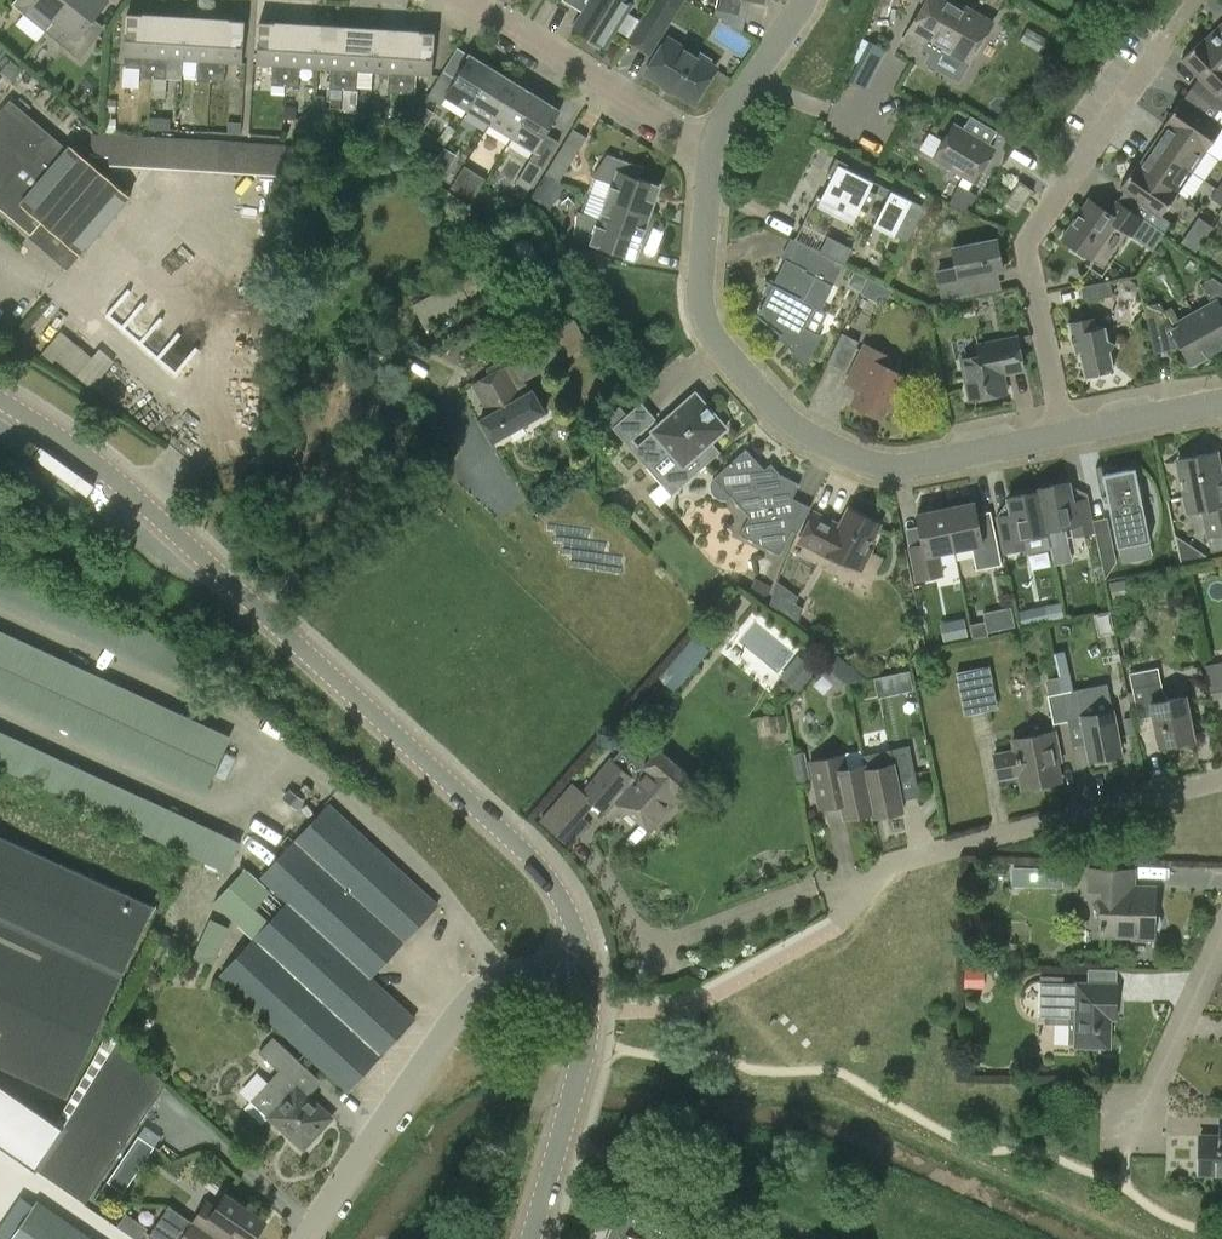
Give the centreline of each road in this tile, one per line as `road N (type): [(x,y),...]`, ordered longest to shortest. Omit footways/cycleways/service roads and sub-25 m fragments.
road 1 (tertiary): [(585,963),(557,890),(522,848),(85,453),(0,403)]
road 2 (residential): [(1062,436),(878,466),(779,417),(712,336),(701,310),(712,148)]
road 3 (residential): [(1062,436),(1026,244),(1170,33)]
road 4 (residential): [(838,928),(890,866),(1221,782)]
road 5 (residential): [(305,1238),(450,1022),(499,985),(585,963)]
road 6 (tertiary): [(530,1238),(583,1046),(585,963)]
road 7 (residential): [(712,148),(475,0)]
road 8 (residential): [(1136,1123),(1221,937)]
road 9 (residential): [(712,148),(724,117),(804,0)]
road 10 (residential): [(1221,403),(1062,436)]

